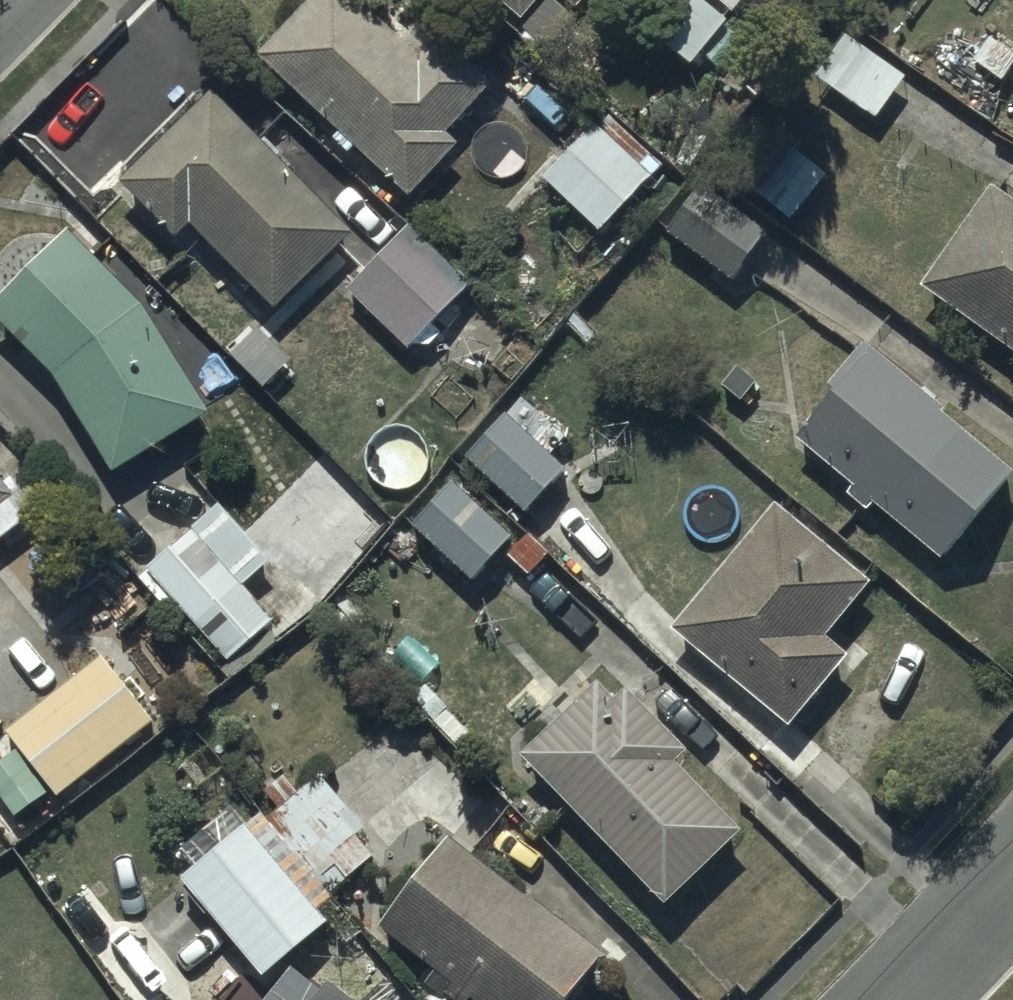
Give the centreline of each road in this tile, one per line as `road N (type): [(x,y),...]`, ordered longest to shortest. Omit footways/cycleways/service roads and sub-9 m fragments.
road 1 (residential): [(1012,884),(906,999)]

